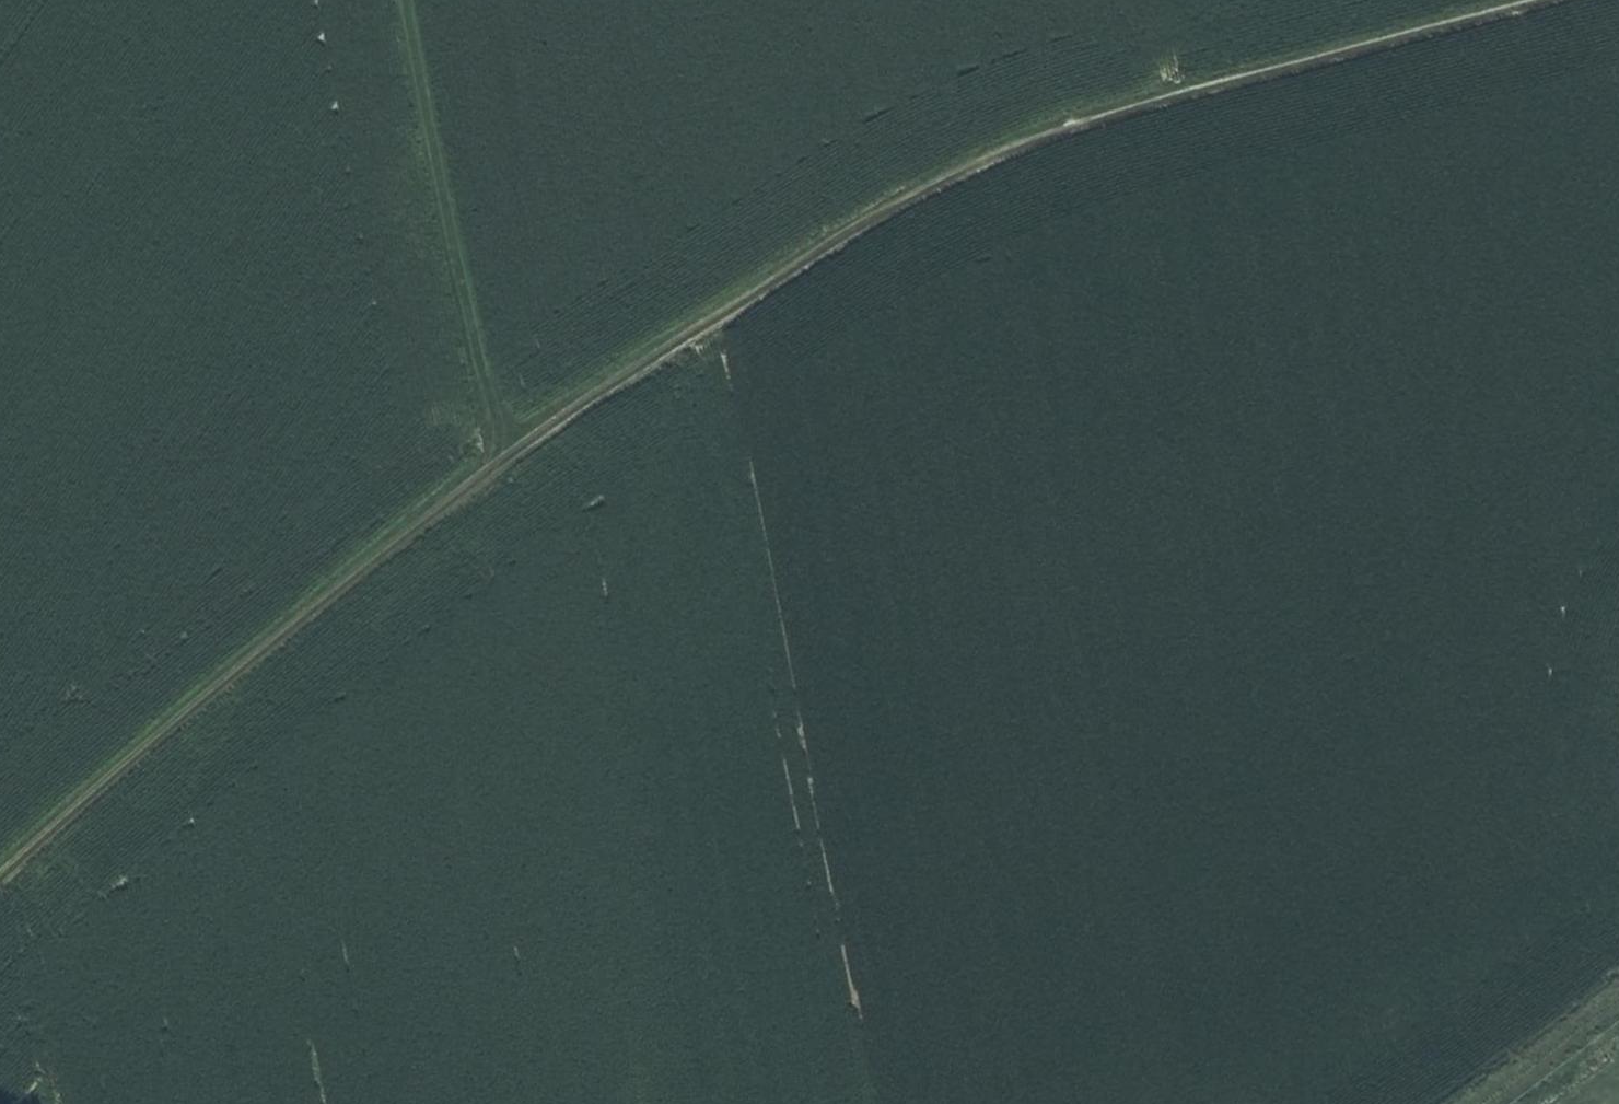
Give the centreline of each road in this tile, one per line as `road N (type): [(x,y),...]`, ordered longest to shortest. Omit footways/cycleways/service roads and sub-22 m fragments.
road 1 (track): [(1556,0),(1123,114),(954,177),(494,461),(0,880)]
road 2 (track): [(494,461),(401,0)]
road 3 (track): [(1468,1103),(1618,990)]

